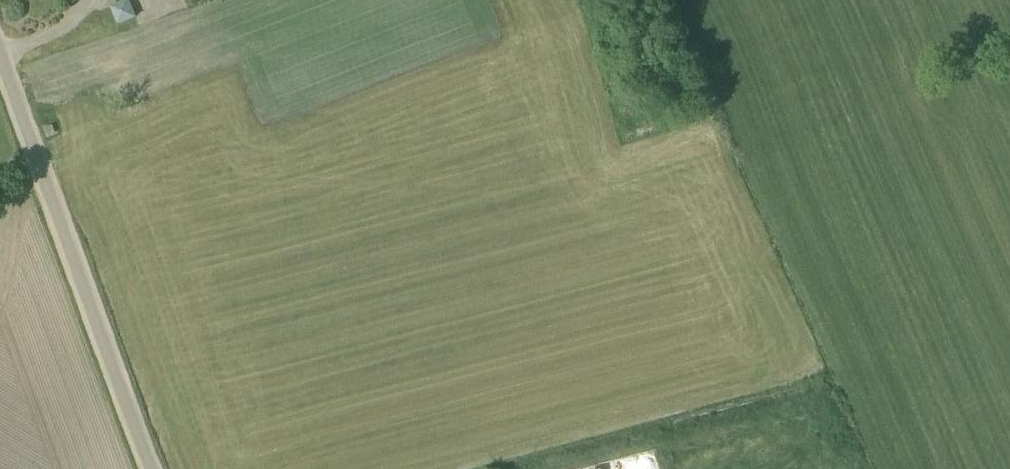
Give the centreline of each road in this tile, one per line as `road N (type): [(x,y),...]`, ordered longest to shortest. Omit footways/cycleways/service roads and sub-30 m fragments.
road 1 (unclassified): [(146,468),(0,61)]

